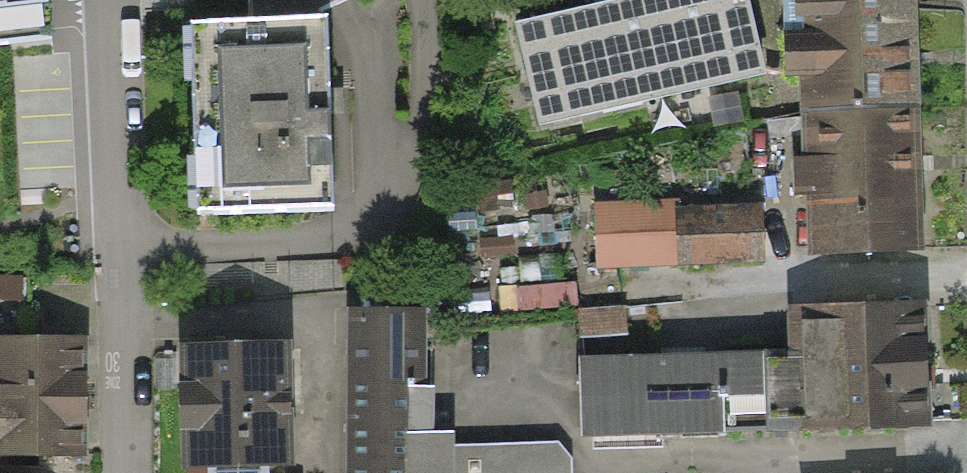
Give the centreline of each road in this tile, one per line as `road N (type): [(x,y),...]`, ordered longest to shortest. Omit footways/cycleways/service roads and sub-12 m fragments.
road 1 (residential): [(115,0),(126,269),(125,472)]

